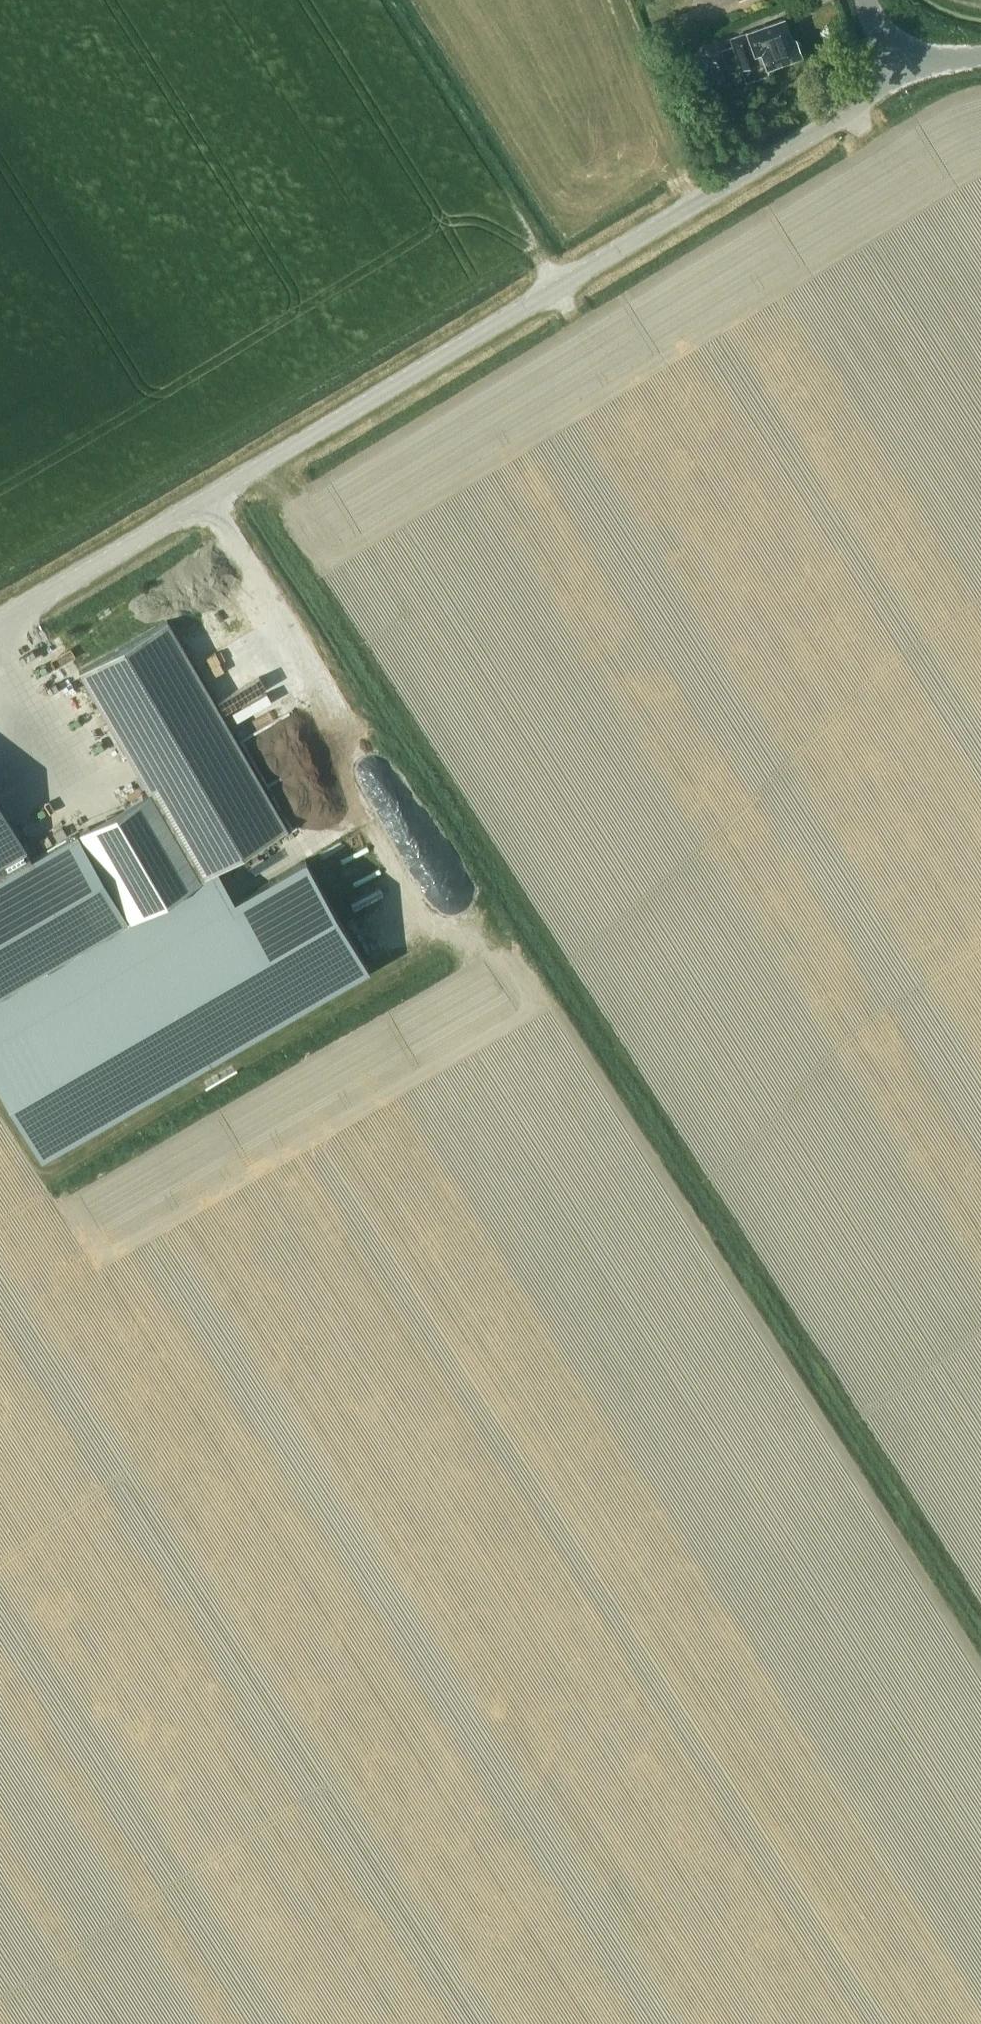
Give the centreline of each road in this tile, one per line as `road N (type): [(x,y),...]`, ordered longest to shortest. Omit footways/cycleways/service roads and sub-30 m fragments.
road 1 (unclassified): [(0,622),(860,108),(904,62)]

